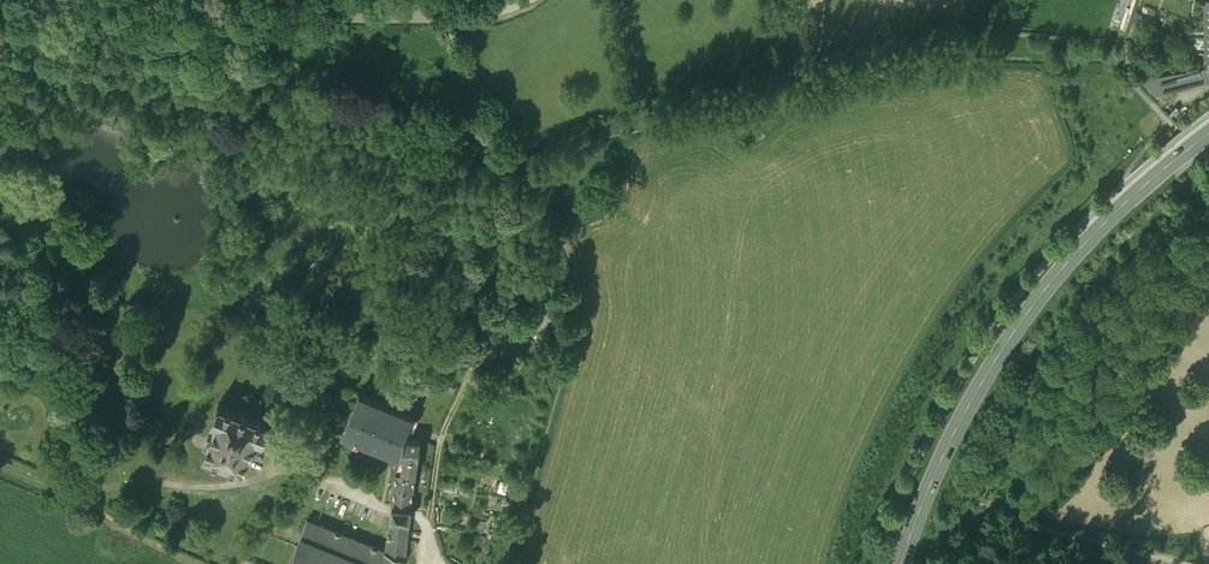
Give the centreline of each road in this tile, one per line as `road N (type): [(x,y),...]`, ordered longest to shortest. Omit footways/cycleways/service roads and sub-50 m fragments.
road 1 (primary): [(901,563),(946,452),(1041,298),(1109,221),(1208,135)]
road 2 (unclassified): [(267,0),(449,17),(500,12),(524,0)]

